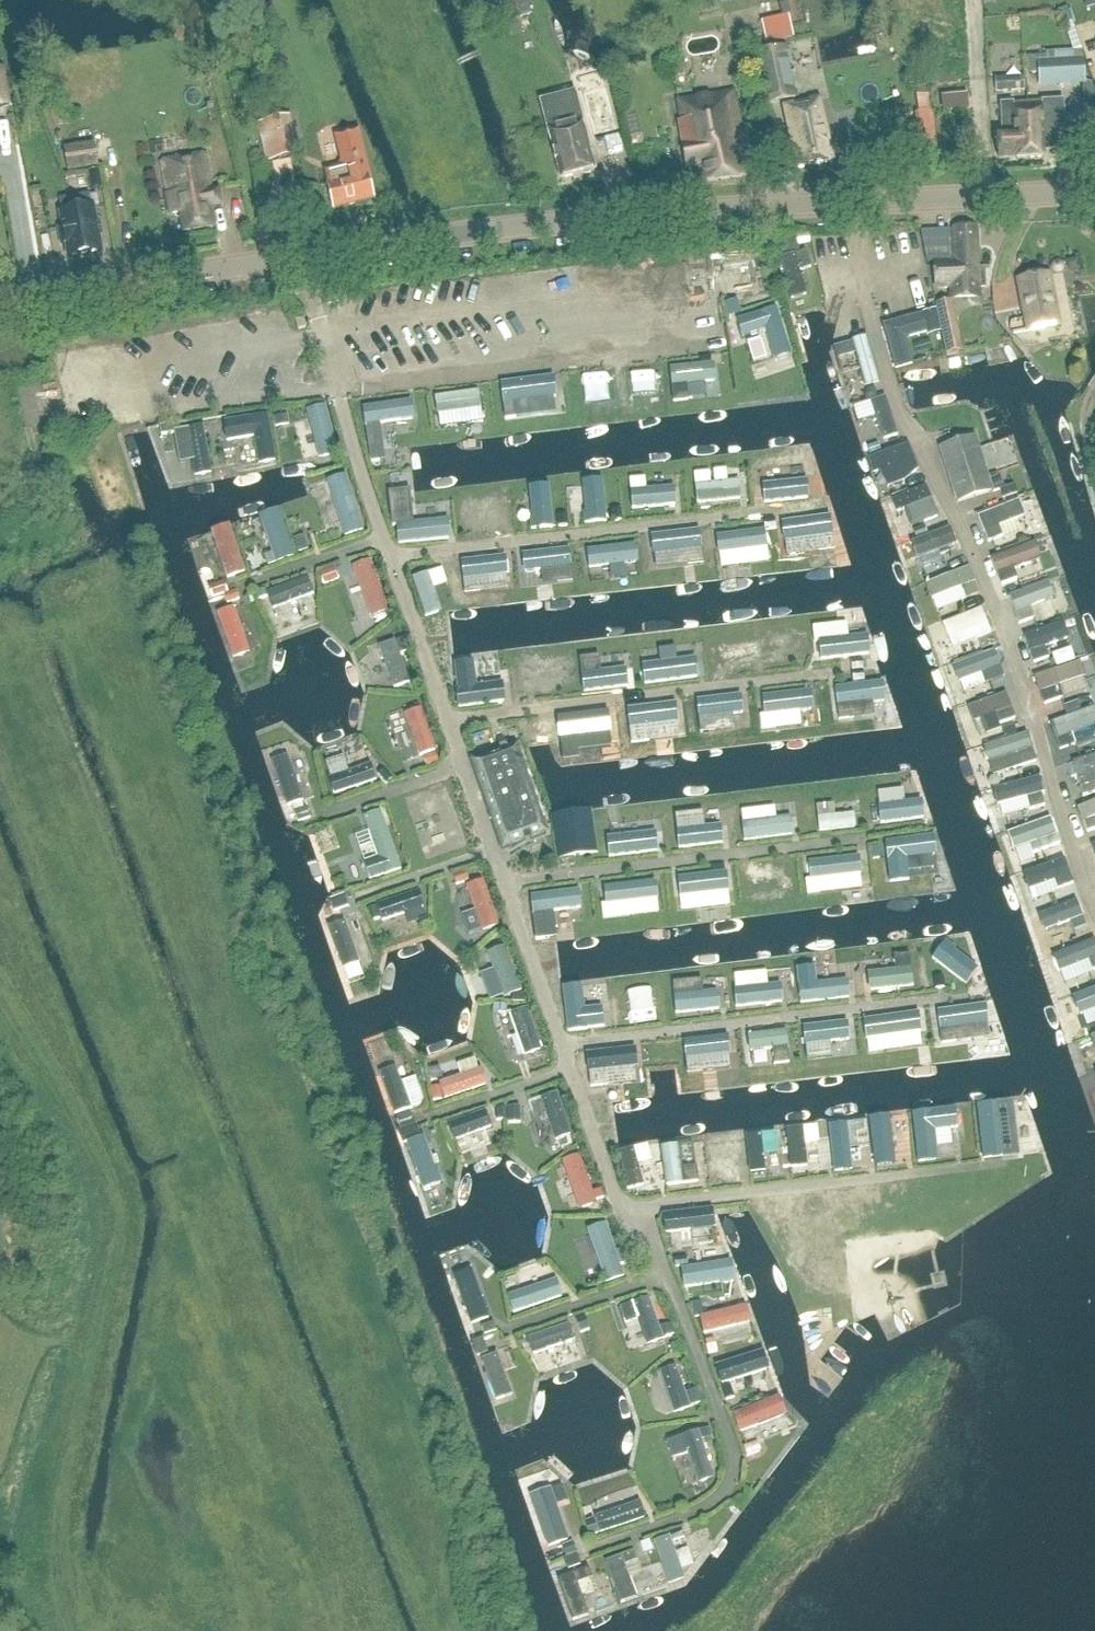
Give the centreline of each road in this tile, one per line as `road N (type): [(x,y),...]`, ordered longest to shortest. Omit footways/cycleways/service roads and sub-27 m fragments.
road 1 (tertiary): [(0,306),(539,225),(1094,191)]

